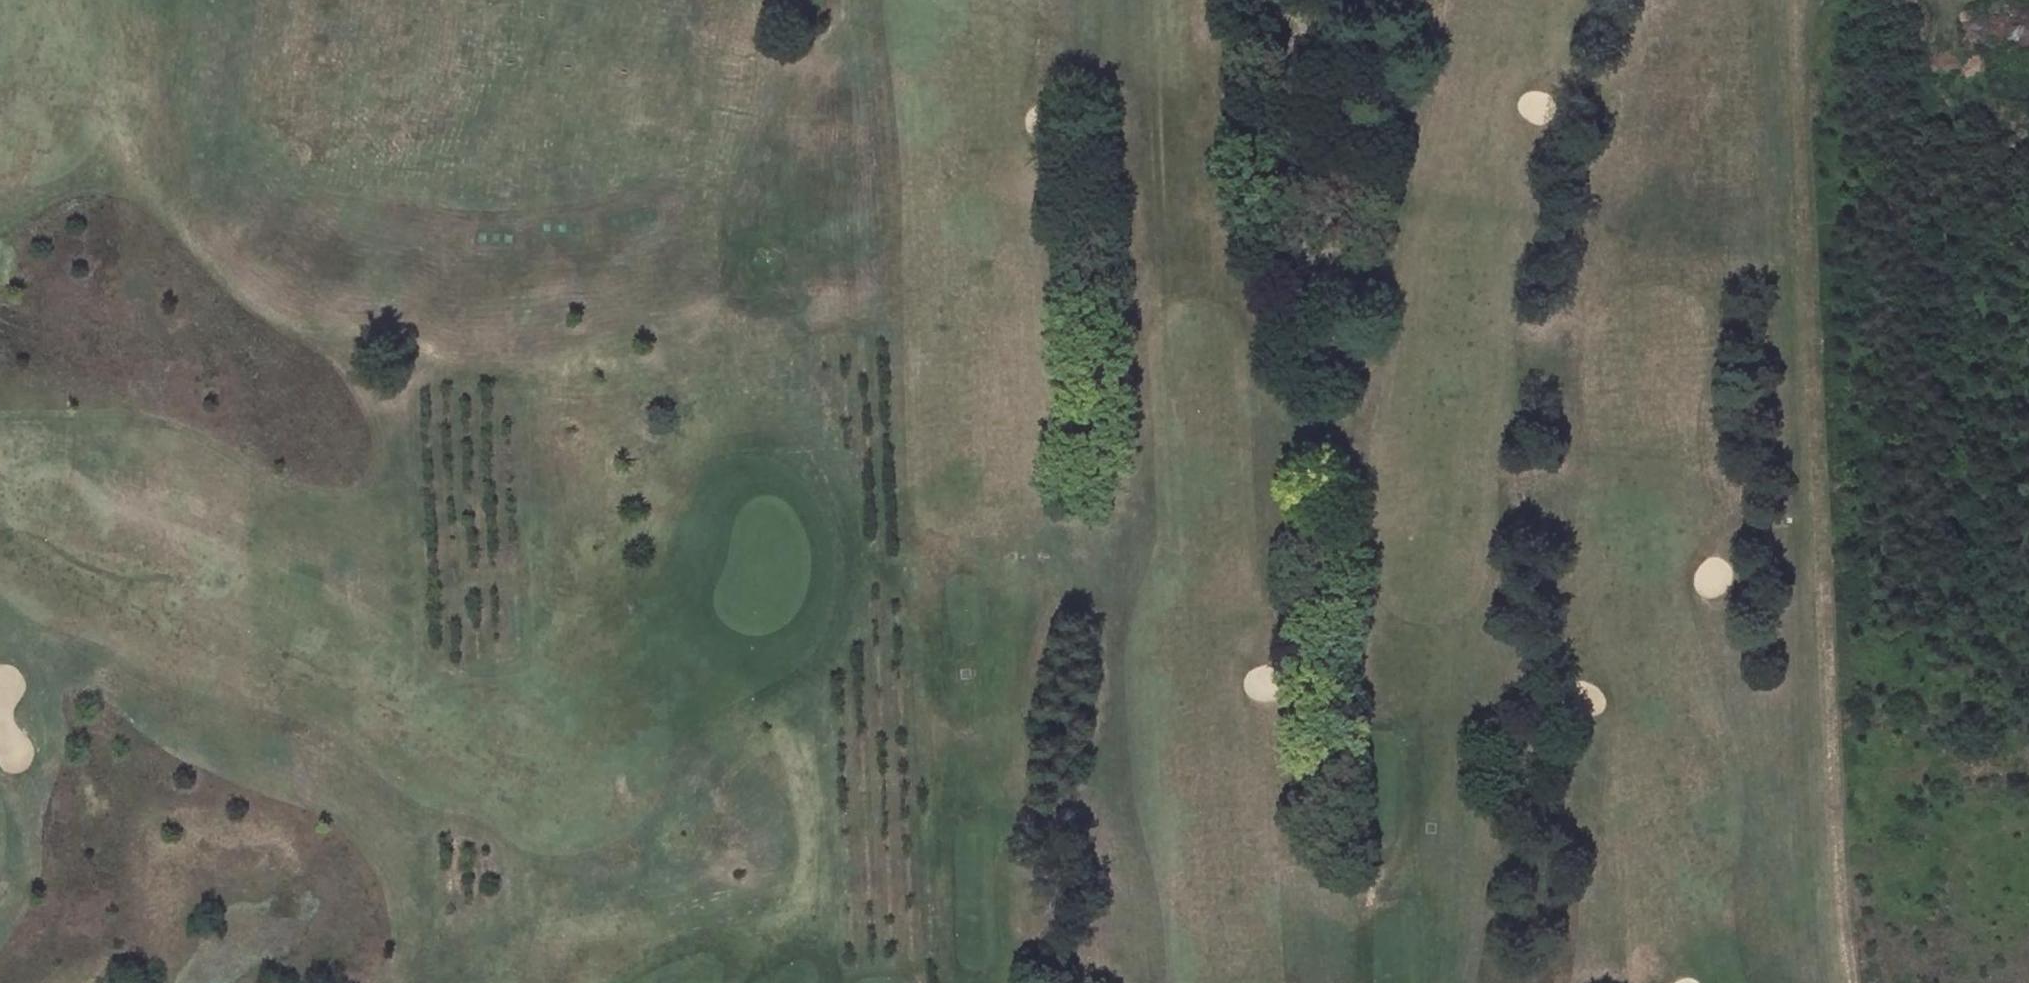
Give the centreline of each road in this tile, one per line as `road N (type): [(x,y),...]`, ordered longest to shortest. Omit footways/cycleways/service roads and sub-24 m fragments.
road 1 (track): [(1852,982),(1835,819)]

